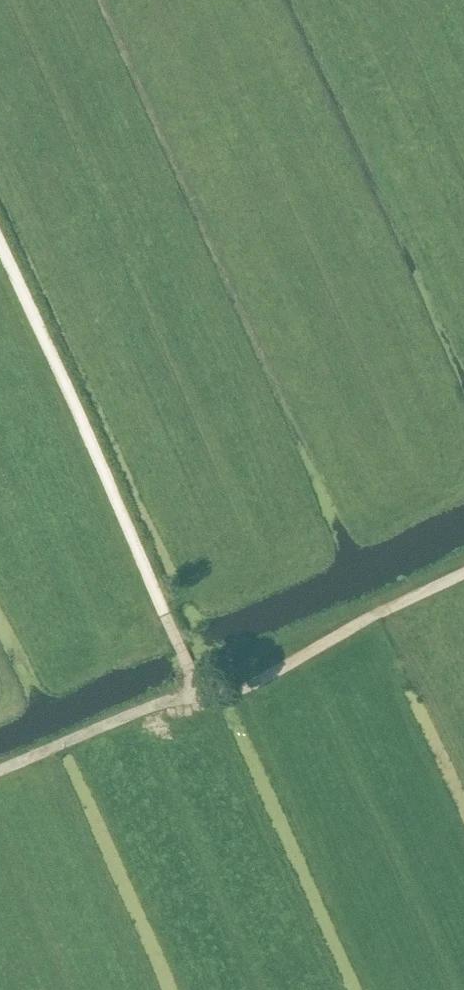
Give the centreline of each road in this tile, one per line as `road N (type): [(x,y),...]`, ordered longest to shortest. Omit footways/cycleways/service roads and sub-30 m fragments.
road 1 (track): [(0,770),(197,691),(231,693),(258,682),(463,574)]

